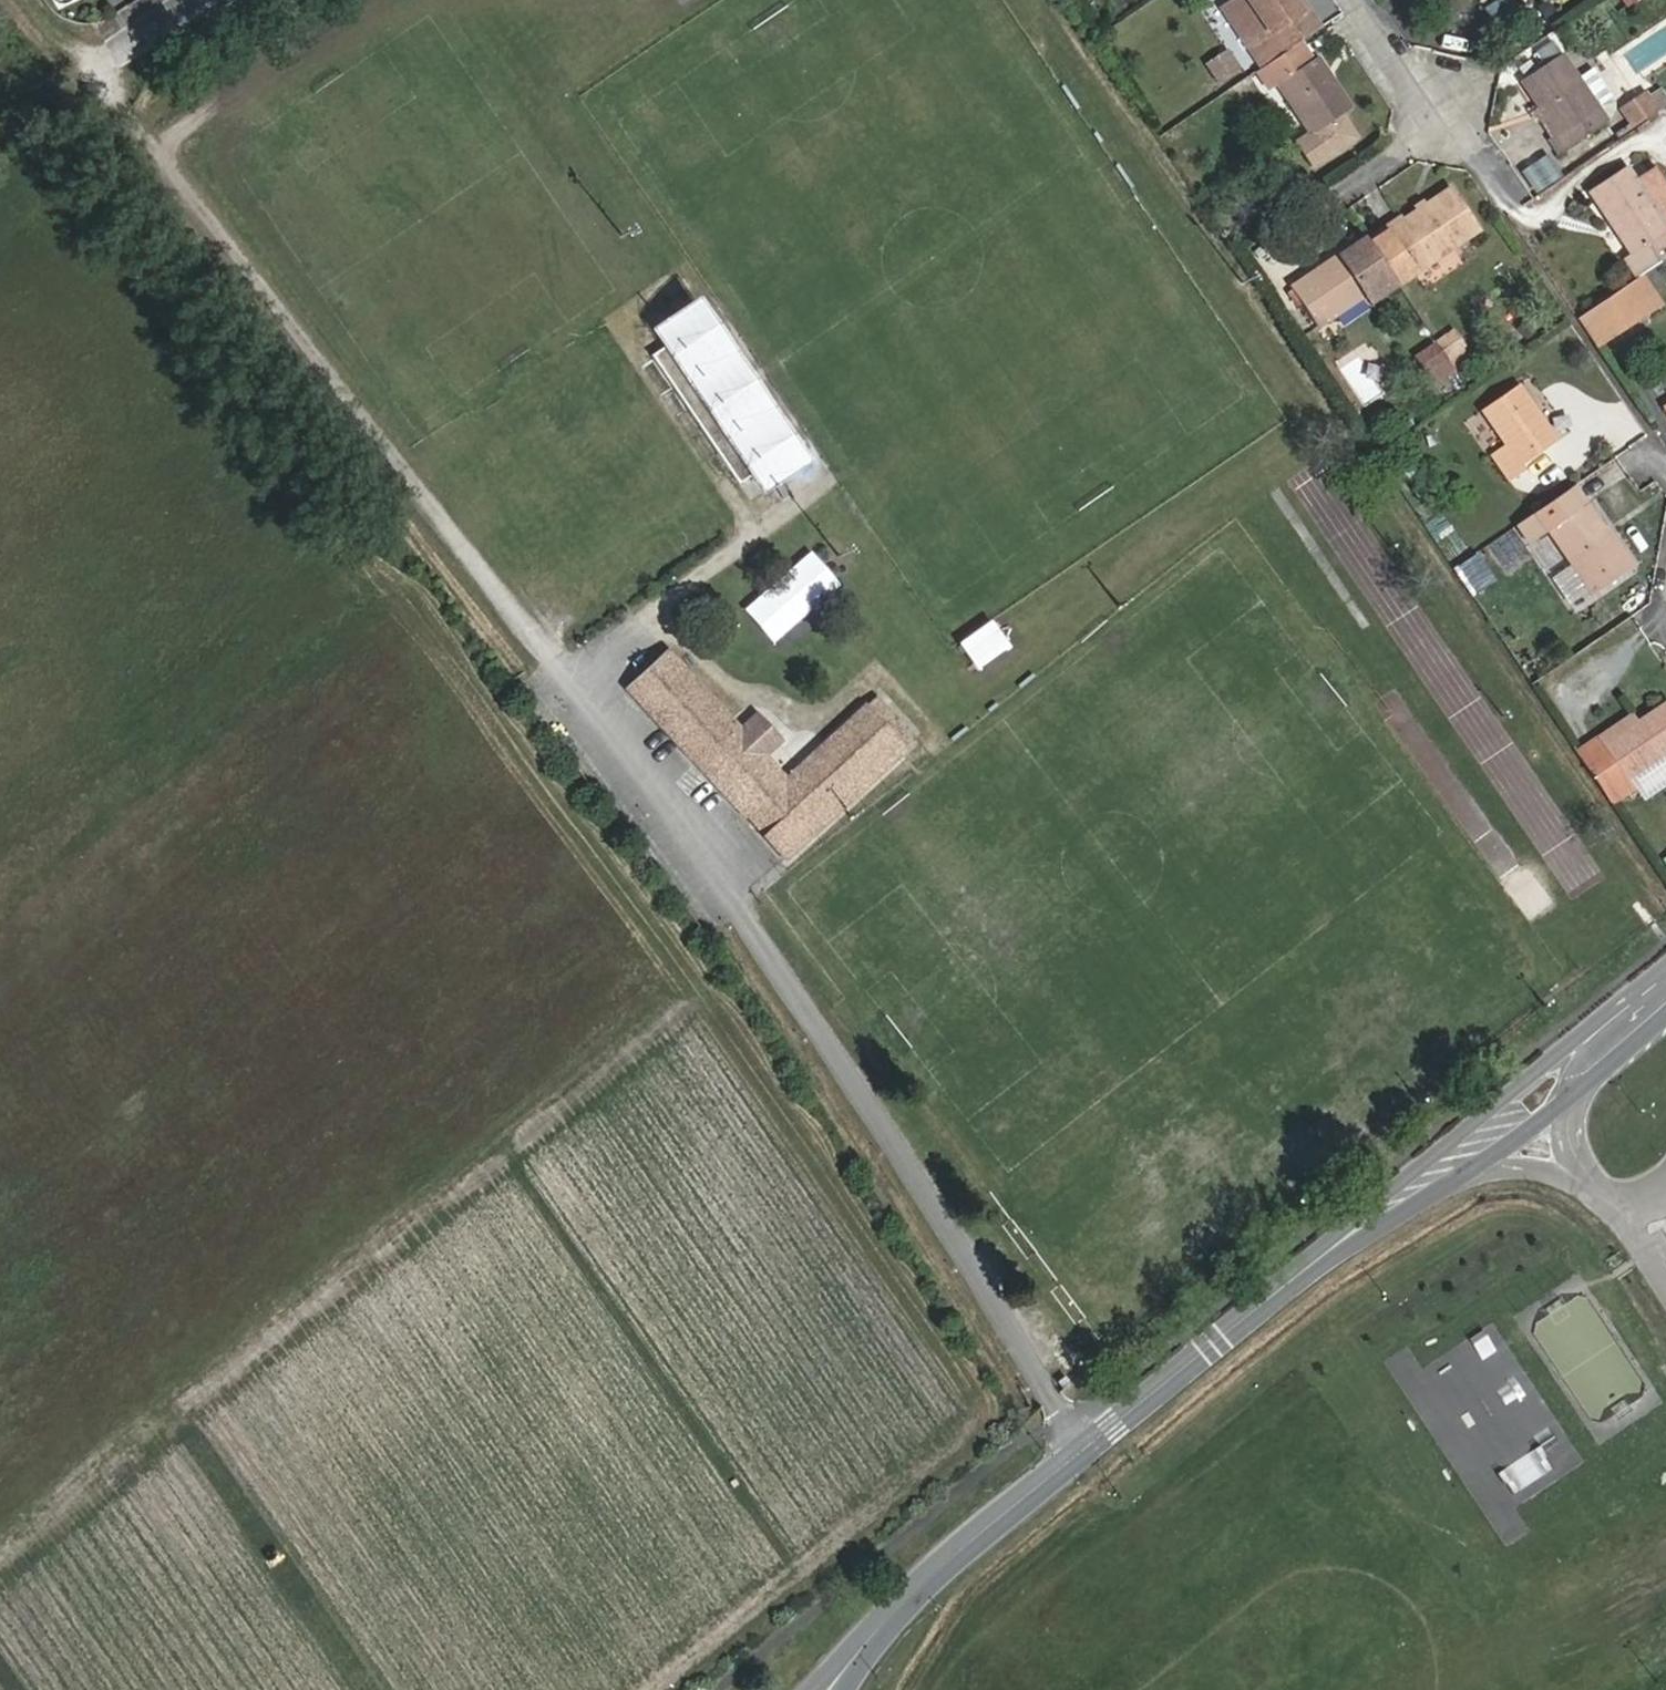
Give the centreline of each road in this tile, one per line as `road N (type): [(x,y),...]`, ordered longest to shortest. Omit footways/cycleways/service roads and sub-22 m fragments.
road 1 (secondary): [(1521,1094),(897,1614),(837,1689)]
road 2 (residential): [(1521,1094),(1665,1292)]
road 3 (secondary): [(1665,976),(1521,1094)]
road 4 (residential): [(1354,0),(1431,125)]

